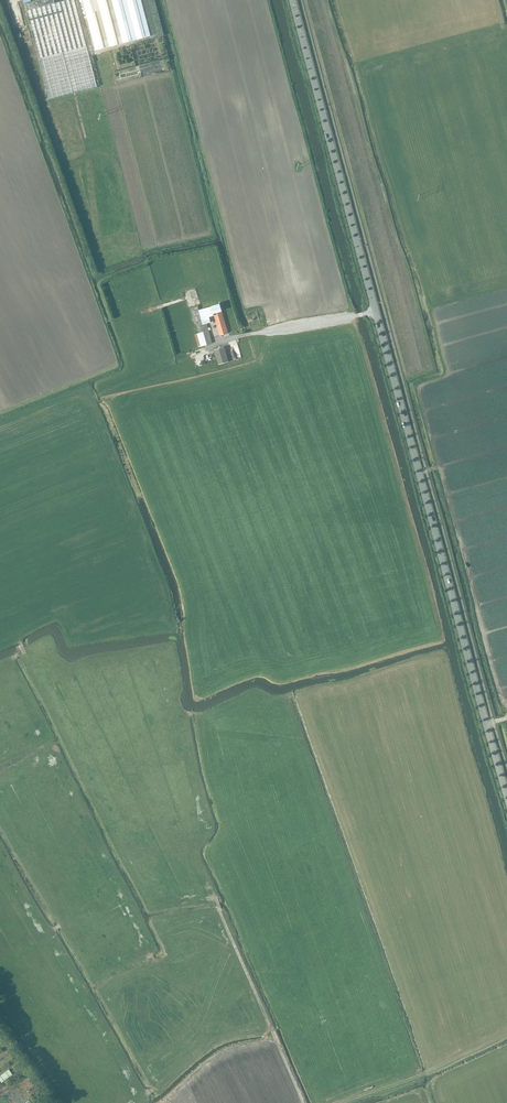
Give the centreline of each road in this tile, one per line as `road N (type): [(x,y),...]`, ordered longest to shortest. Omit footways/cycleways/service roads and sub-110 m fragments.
road 1 (tertiary): [(506,796),(293,0)]
road 2 (track): [(206,898),(221,910),(304,1102)]

